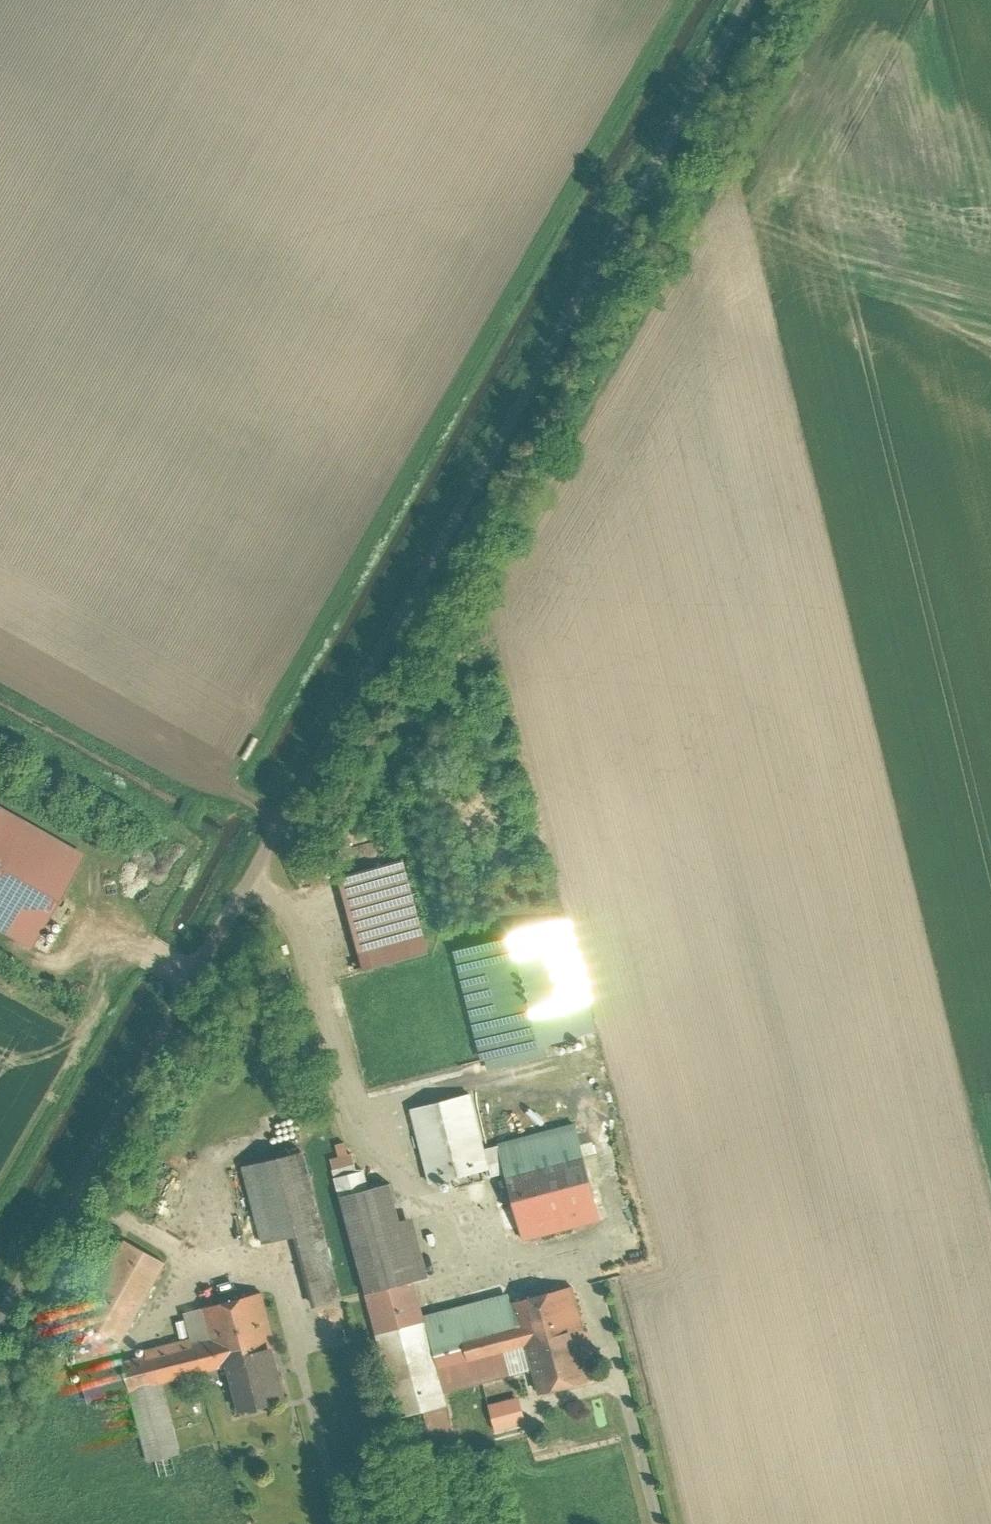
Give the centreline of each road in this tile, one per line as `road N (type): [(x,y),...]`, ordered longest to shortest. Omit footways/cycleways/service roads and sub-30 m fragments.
road 1 (residential): [(749,0),(0,1323)]

